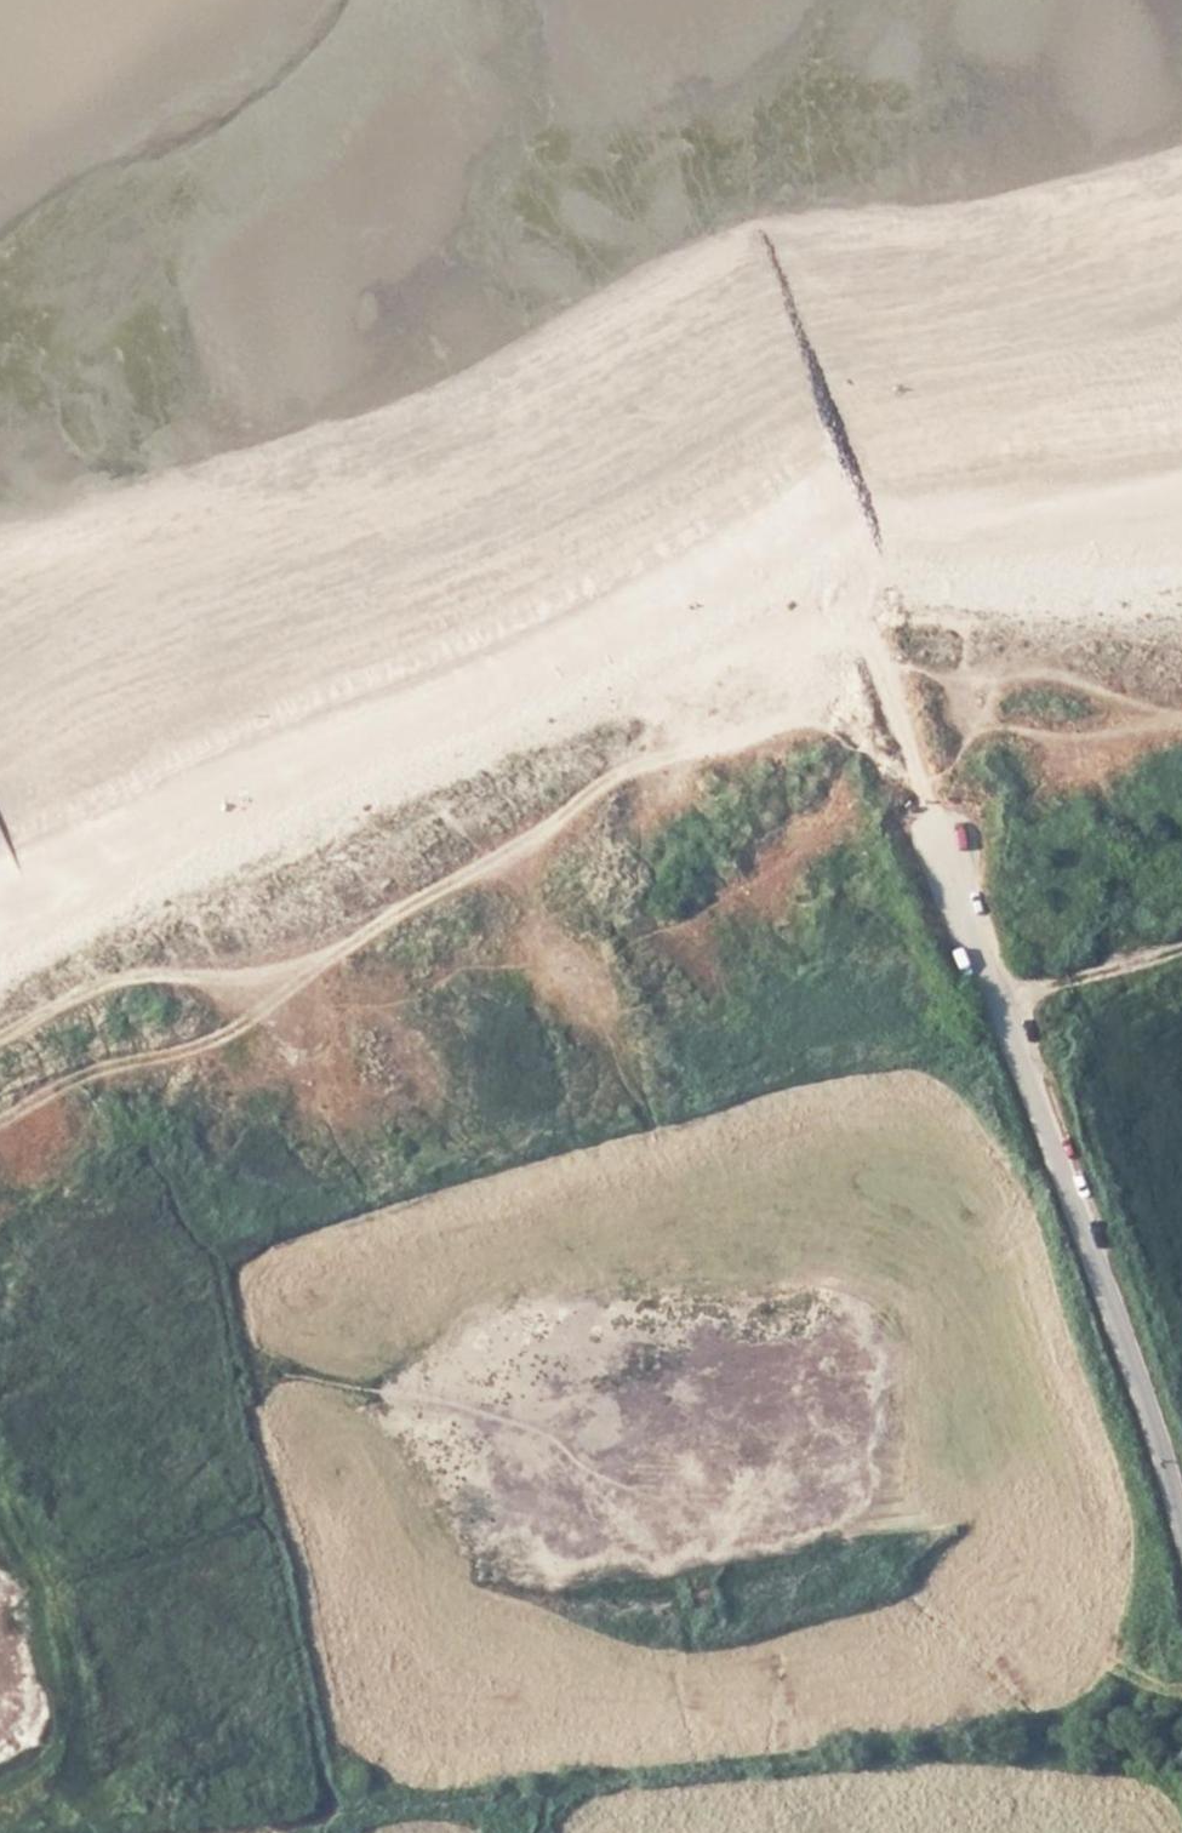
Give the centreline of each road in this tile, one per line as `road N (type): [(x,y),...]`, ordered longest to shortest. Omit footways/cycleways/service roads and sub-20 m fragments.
road 1 (track): [(999,1001),(1181,948)]

